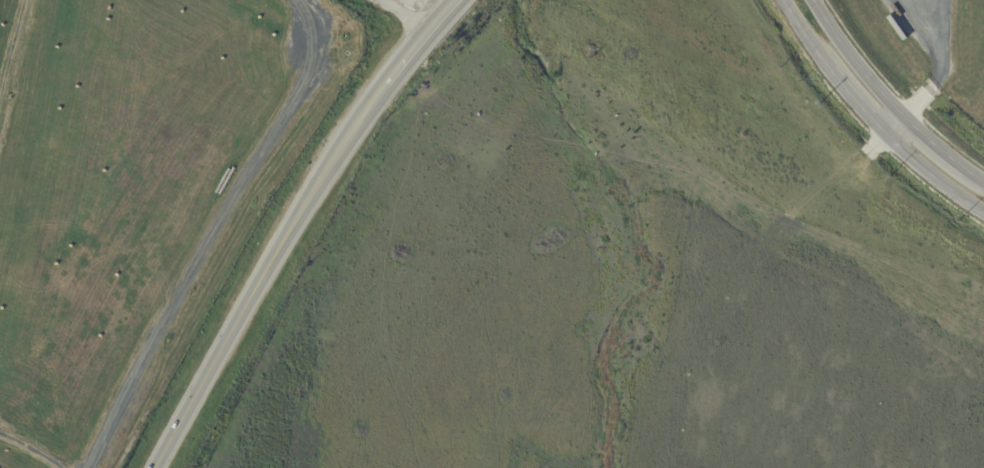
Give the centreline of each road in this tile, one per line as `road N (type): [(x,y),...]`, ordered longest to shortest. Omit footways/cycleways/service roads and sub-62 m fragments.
road 1 (secondary): [(382,79),(267,259),(157,467)]
road 2 (secondary): [(902,115),(812,0)]
road 3 (secondary): [(885,132),(983,212)]

